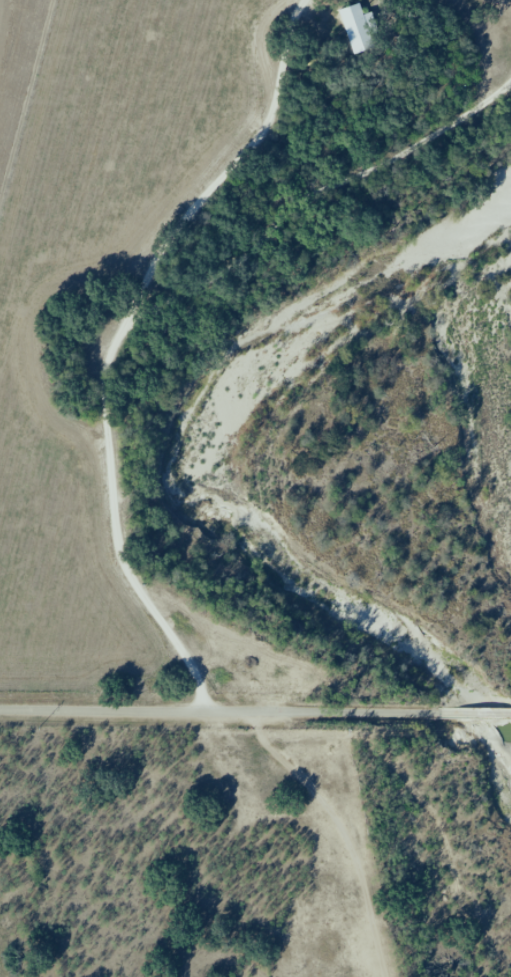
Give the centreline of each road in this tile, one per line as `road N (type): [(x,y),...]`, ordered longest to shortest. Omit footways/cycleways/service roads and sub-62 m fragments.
road 1 (residential): [(220,0),(217,19),(261,80),(380,177),(358,251),(467,168),(467,102),(444,0)]
road 2 (residential): [(194,711),(186,599),(199,477),(263,358),(358,251)]
road 3 (residential): [(510,714),(0,708)]

